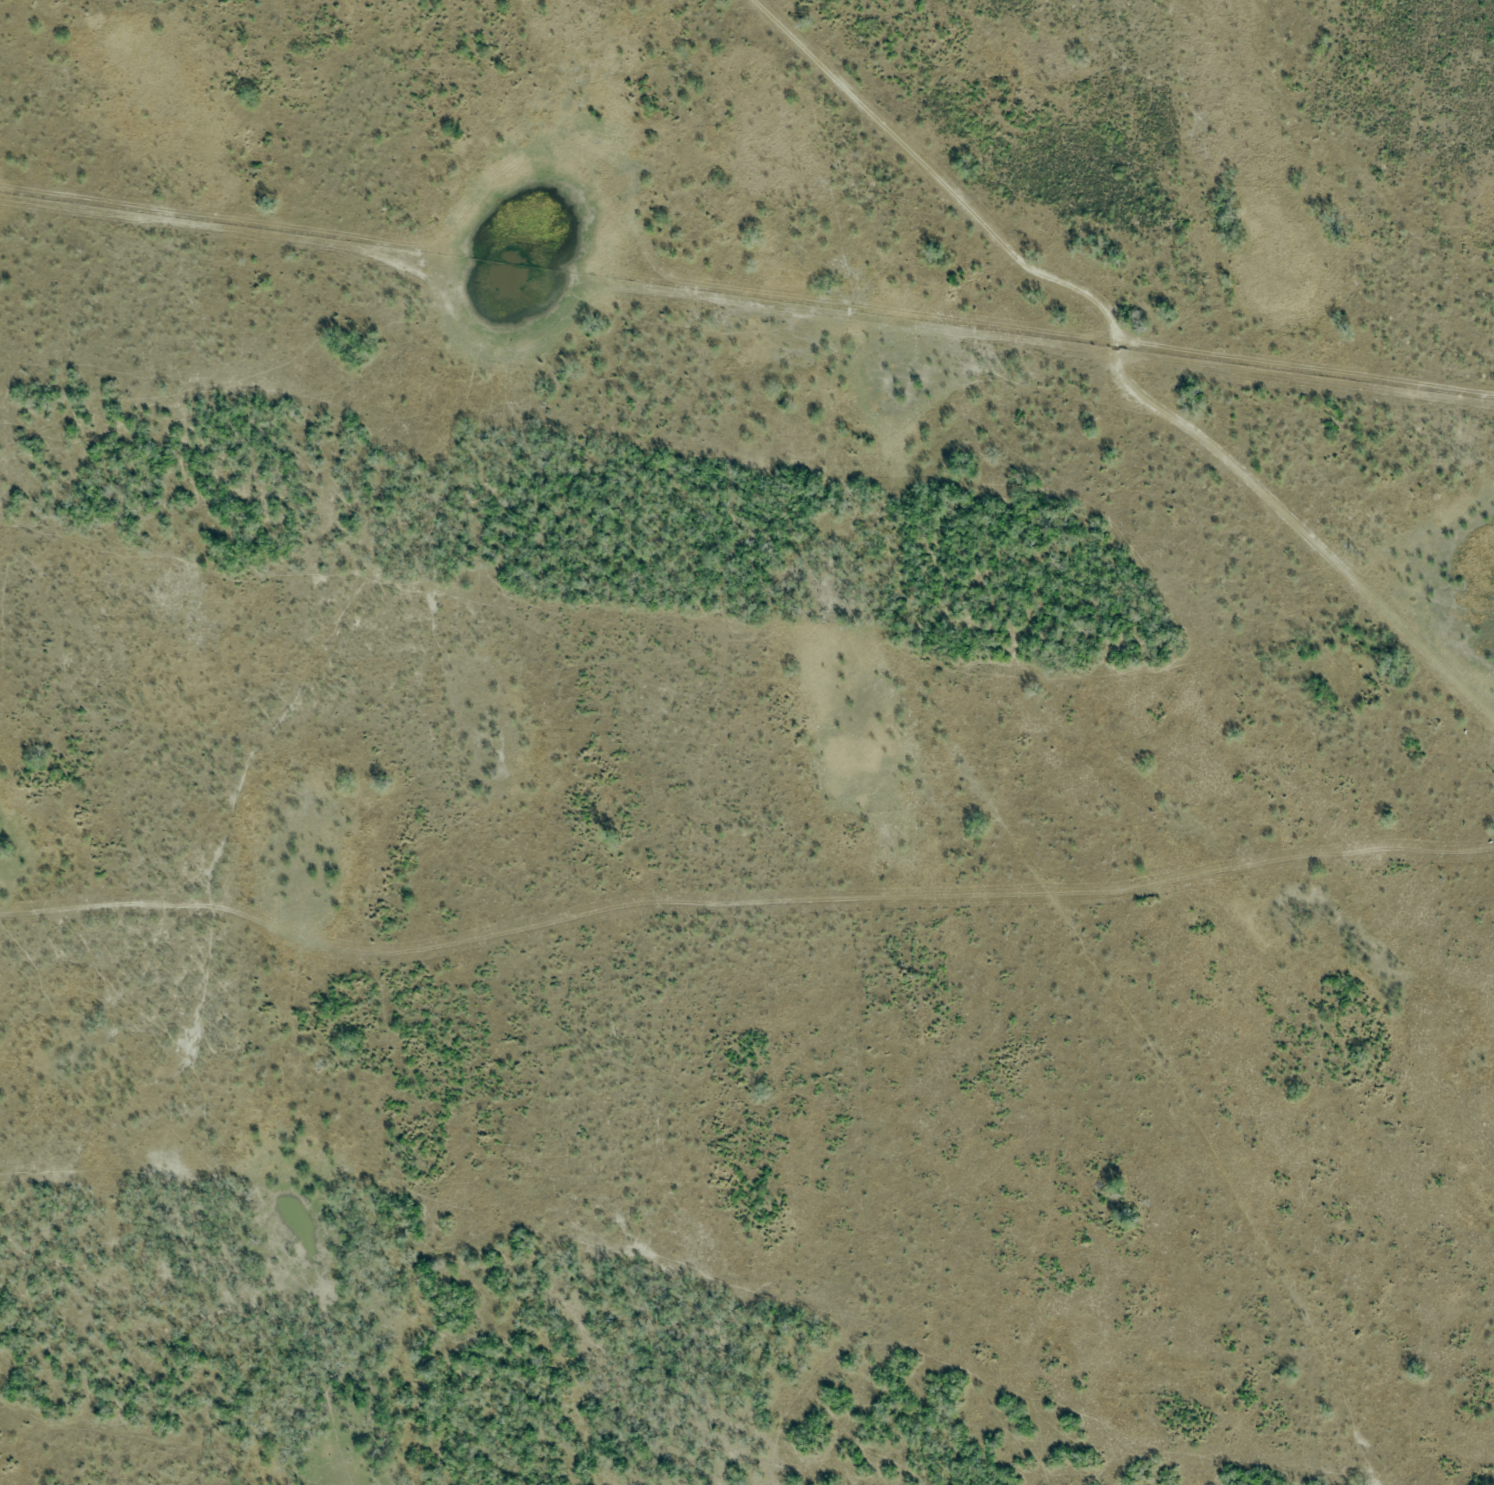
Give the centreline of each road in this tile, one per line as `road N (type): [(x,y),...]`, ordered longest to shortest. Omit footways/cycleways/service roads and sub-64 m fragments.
road 1 (residential): [(621,0),(1493,808)]

